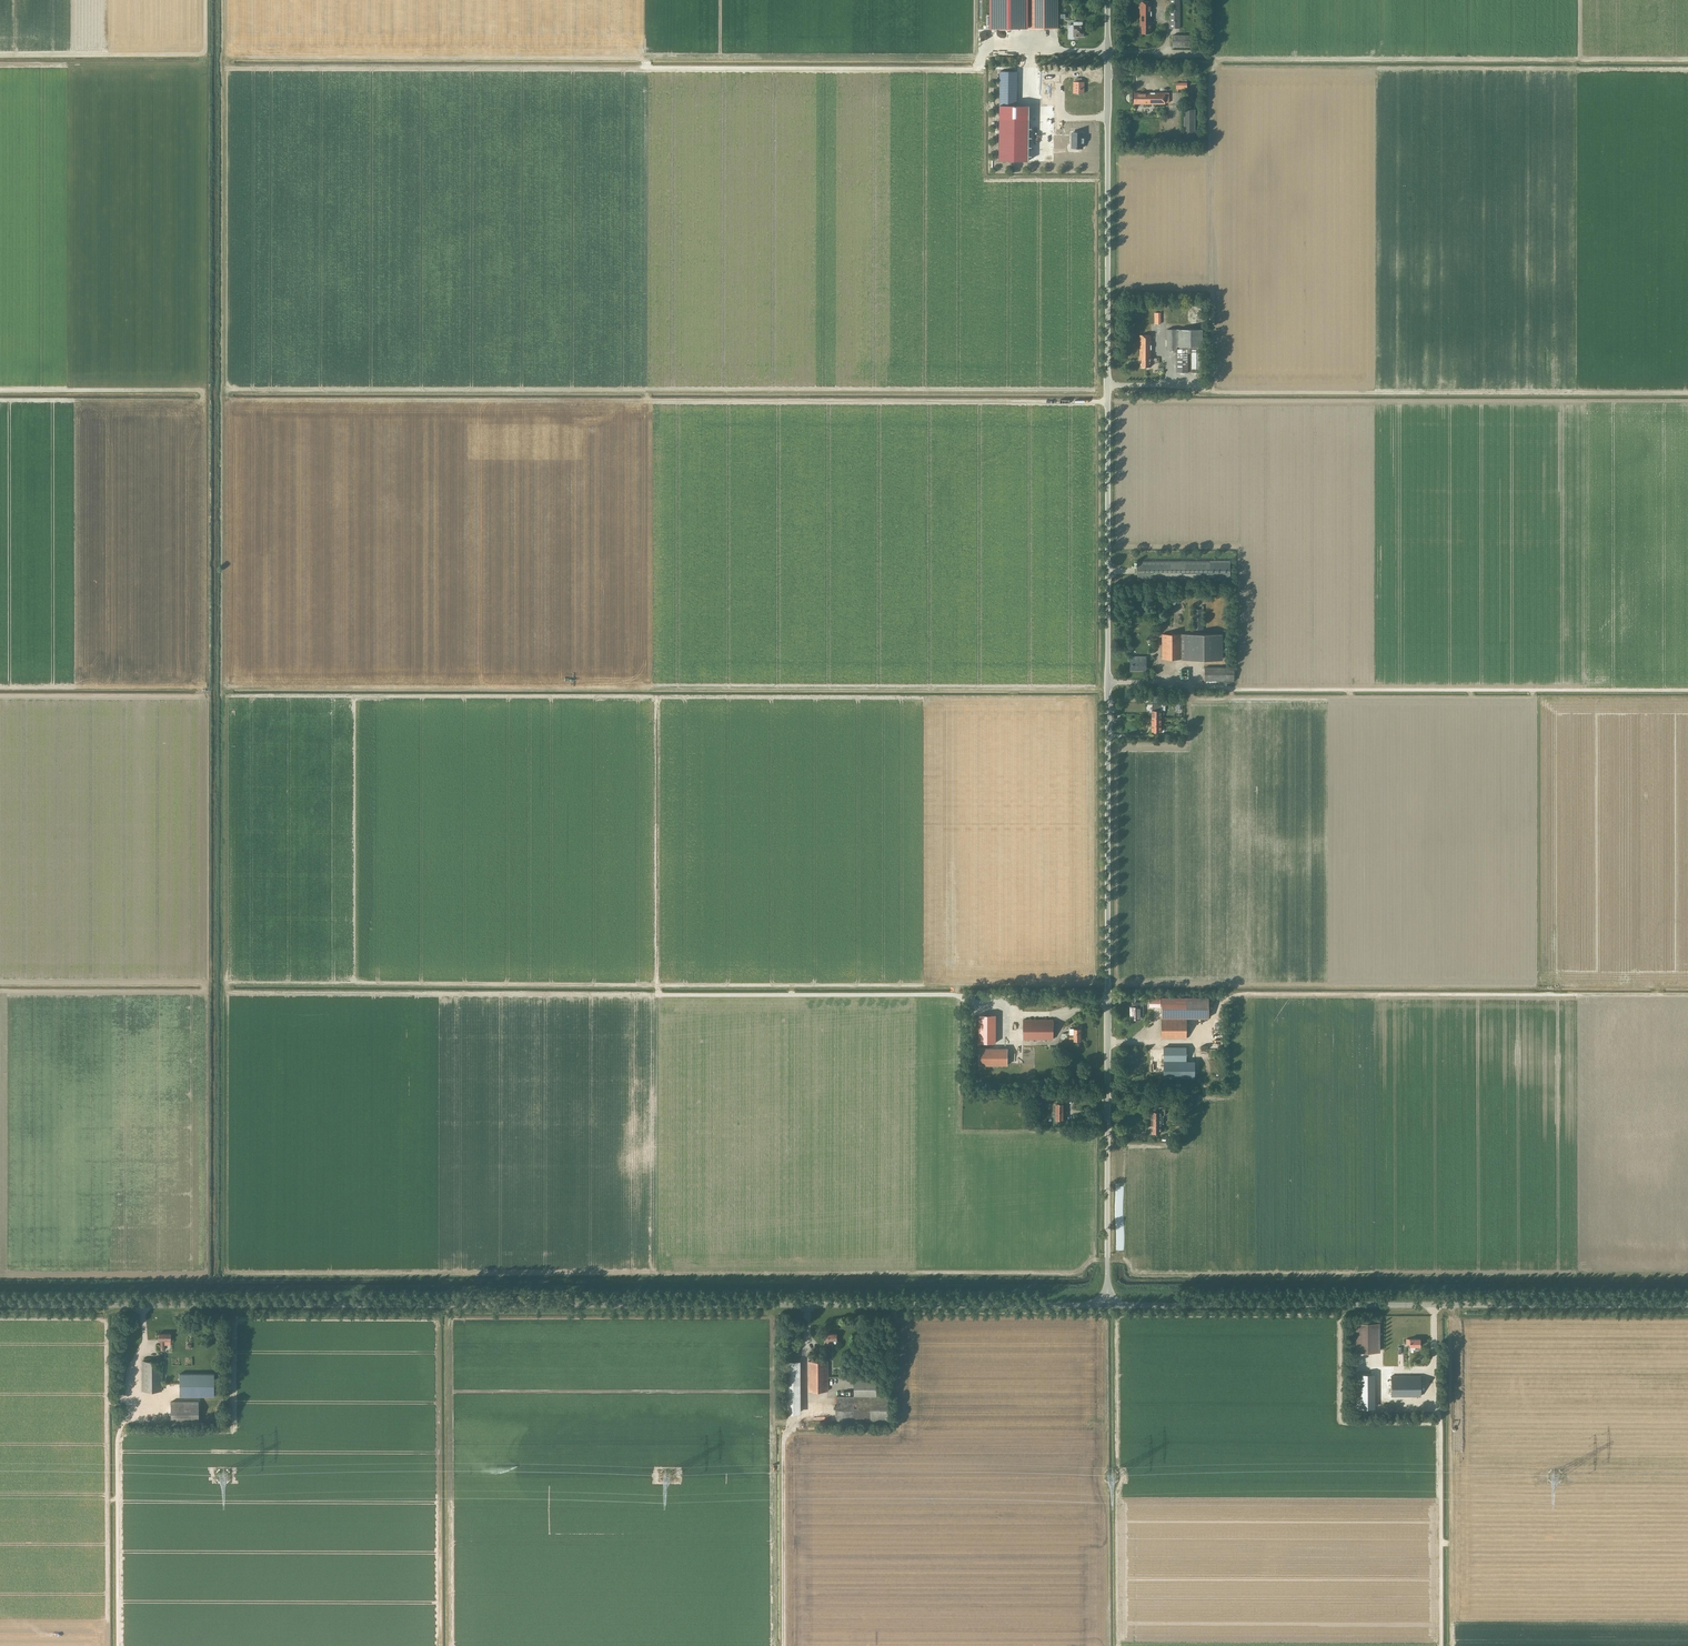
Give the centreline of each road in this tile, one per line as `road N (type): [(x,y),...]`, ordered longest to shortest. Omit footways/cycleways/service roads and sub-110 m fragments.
road 1 (unclassified): [(1107,1285),(1107,0)]
road 2 (unclassified): [(1103,1305),(0,1305)]
road 3 (unclassified): [(1112,1305),(1687,1305)]

